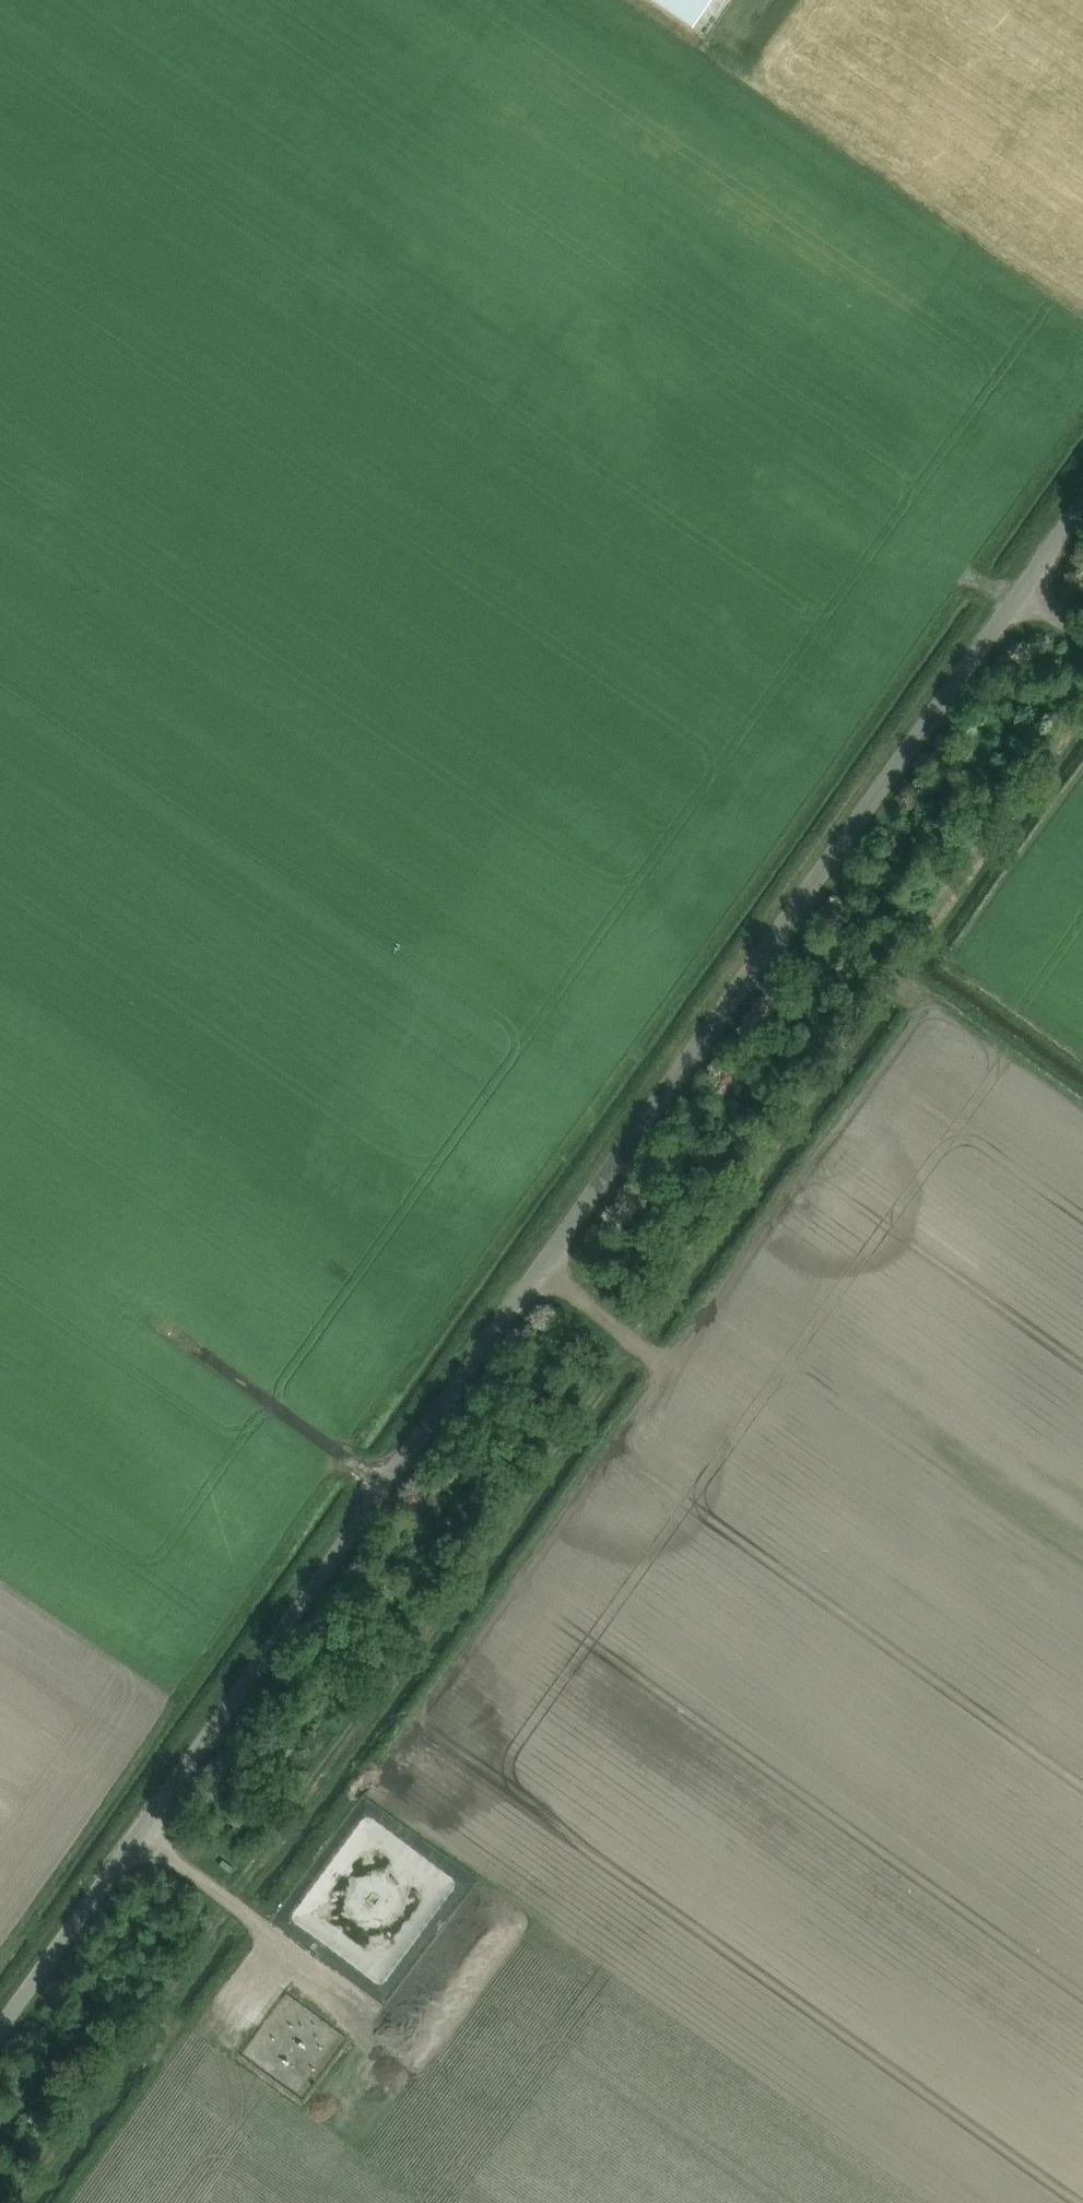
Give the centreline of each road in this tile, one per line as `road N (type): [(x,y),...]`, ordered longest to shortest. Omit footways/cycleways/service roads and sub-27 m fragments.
road 1 (unclassified): [(0,2024),(1082,495)]

